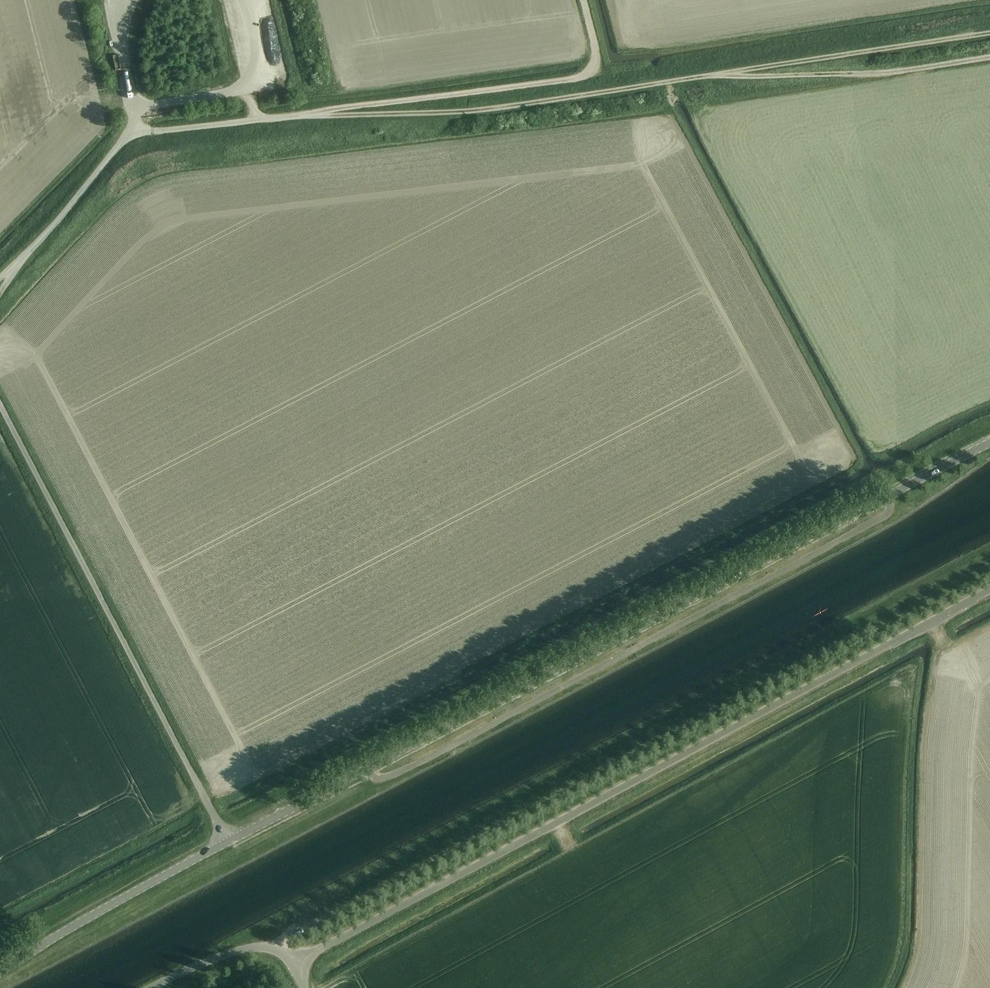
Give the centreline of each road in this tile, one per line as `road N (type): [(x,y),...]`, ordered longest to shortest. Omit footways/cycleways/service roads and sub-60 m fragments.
road 1 (unclassified): [(228,841),(710,596),(989,442)]
road 2 (unclassified): [(299,956),(989,590)]
road 3 (track): [(989,34),(472,111),(291,116)]
road 4 (unclassified): [(228,841),(0,407)]
road 5 (track): [(583,0),(597,54),(589,75),(291,116)]
road 6 (unclassified): [(291,116),(130,137),(40,238)]
road 7 (track): [(989,57),(871,75),(721,74)]
road 8 (unclassified): [(0,974),(228,841)]
road 9 (unclassified): [(151,987),(242,950),(299,956)]

